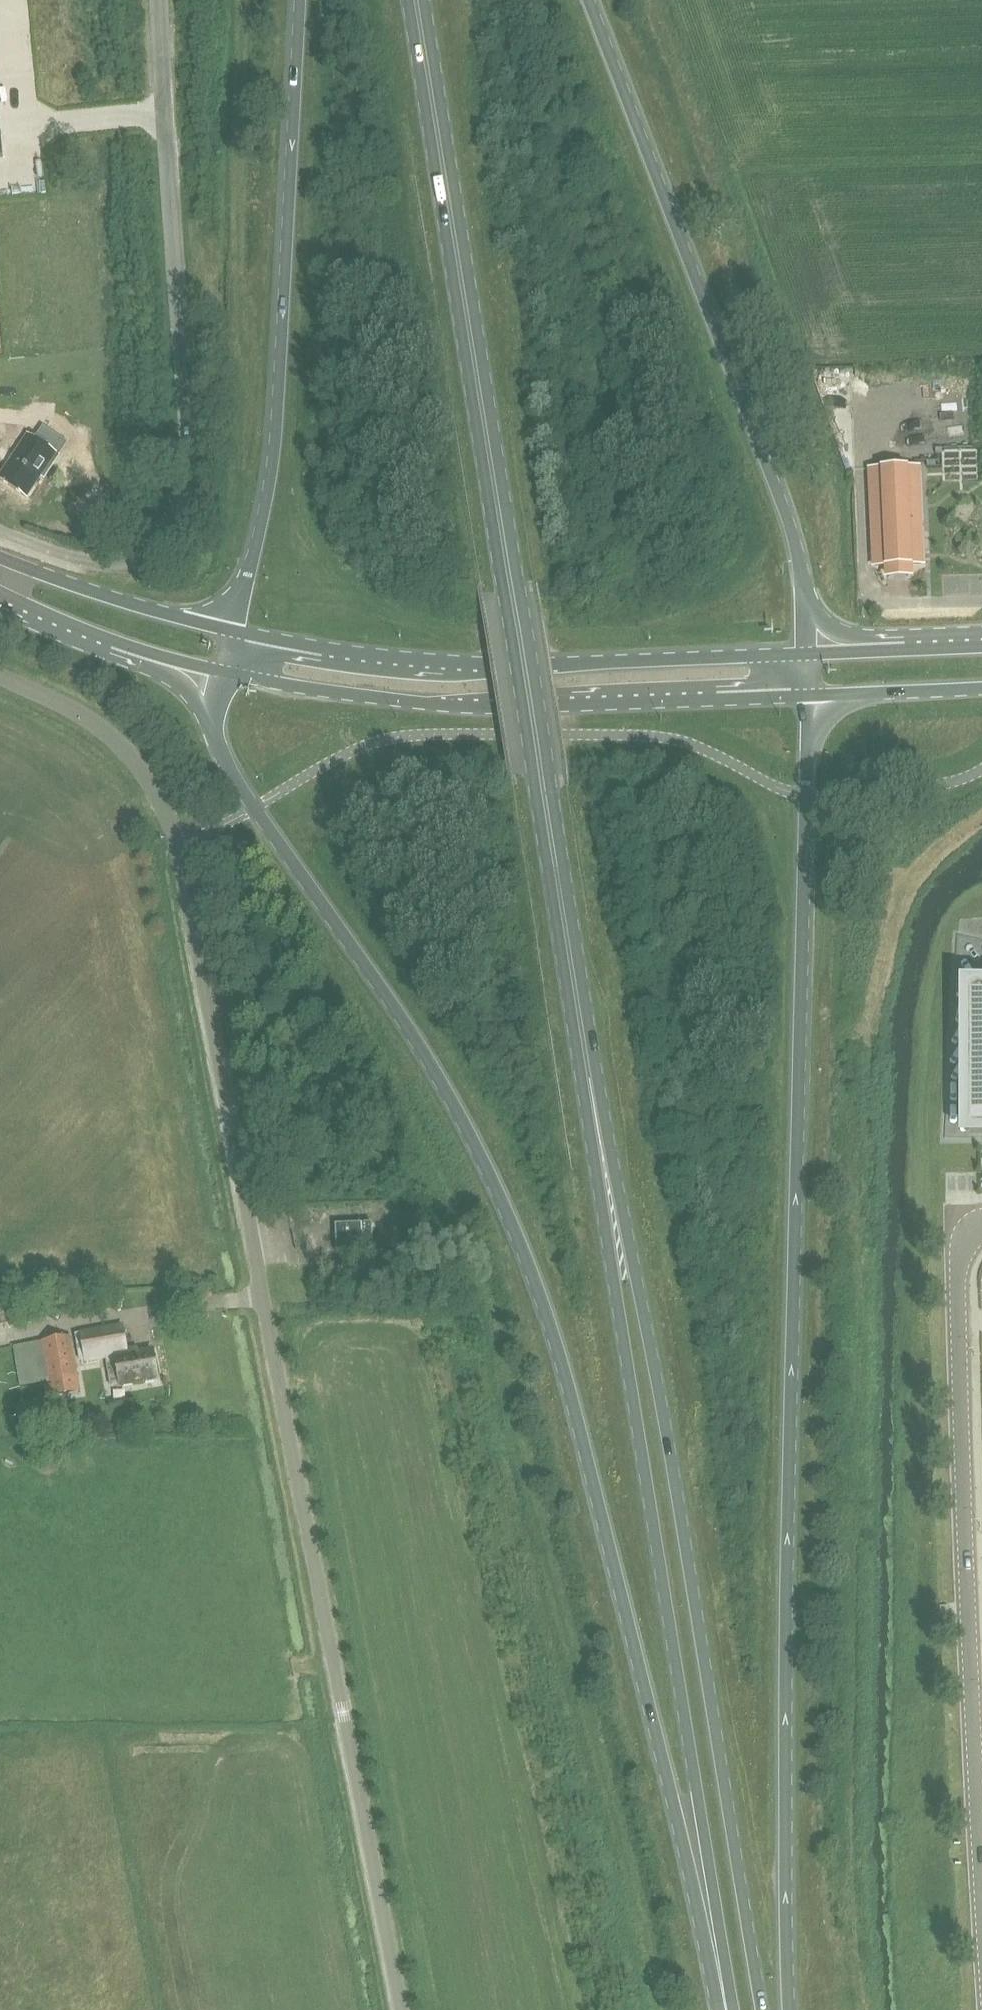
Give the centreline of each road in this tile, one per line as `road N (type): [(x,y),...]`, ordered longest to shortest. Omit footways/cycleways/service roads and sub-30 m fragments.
road 1 (primary): [(221,674),(220,749),(231,780),(427,1053),(483,1159),(589,1438),(716,2009)]
road 2 (unclassified): [(405,2009),(179,844),(151,778),(122,742),(0,675)]
road 3 (primary): [(793,2009),(787,1924),(814,699)]
road 4 (primary): [(584,1032),(417,0)]
road 5 (primary): [(763,2009),(679,1511),(584,1032)]
road 6 (primary): [(584,1032),(609,1258),(732,2009)]
road 7 (unclassified): [(981,1236),(960,1280),(981,1883)]
road 8 (primary): [(298,0),(275,427),(261,534),(234,633)]
road 9 (primary): [(803,585),(787,516),(590,0)]
road 10 (secondary): [(221,674),(451,706),(814,699)]
road 11 (secondary): [(809,656),(489,665),(355,654),(234,633)]
road 12 (secondary): [(234,633),(0,563)]
road 13 (secondary): [(0,588),(82,636),(221,674)]
road 14 (secondary): [(814,699),(981,689)]
road 15 (primary): [(924,650),(836,632),(803,585)]

